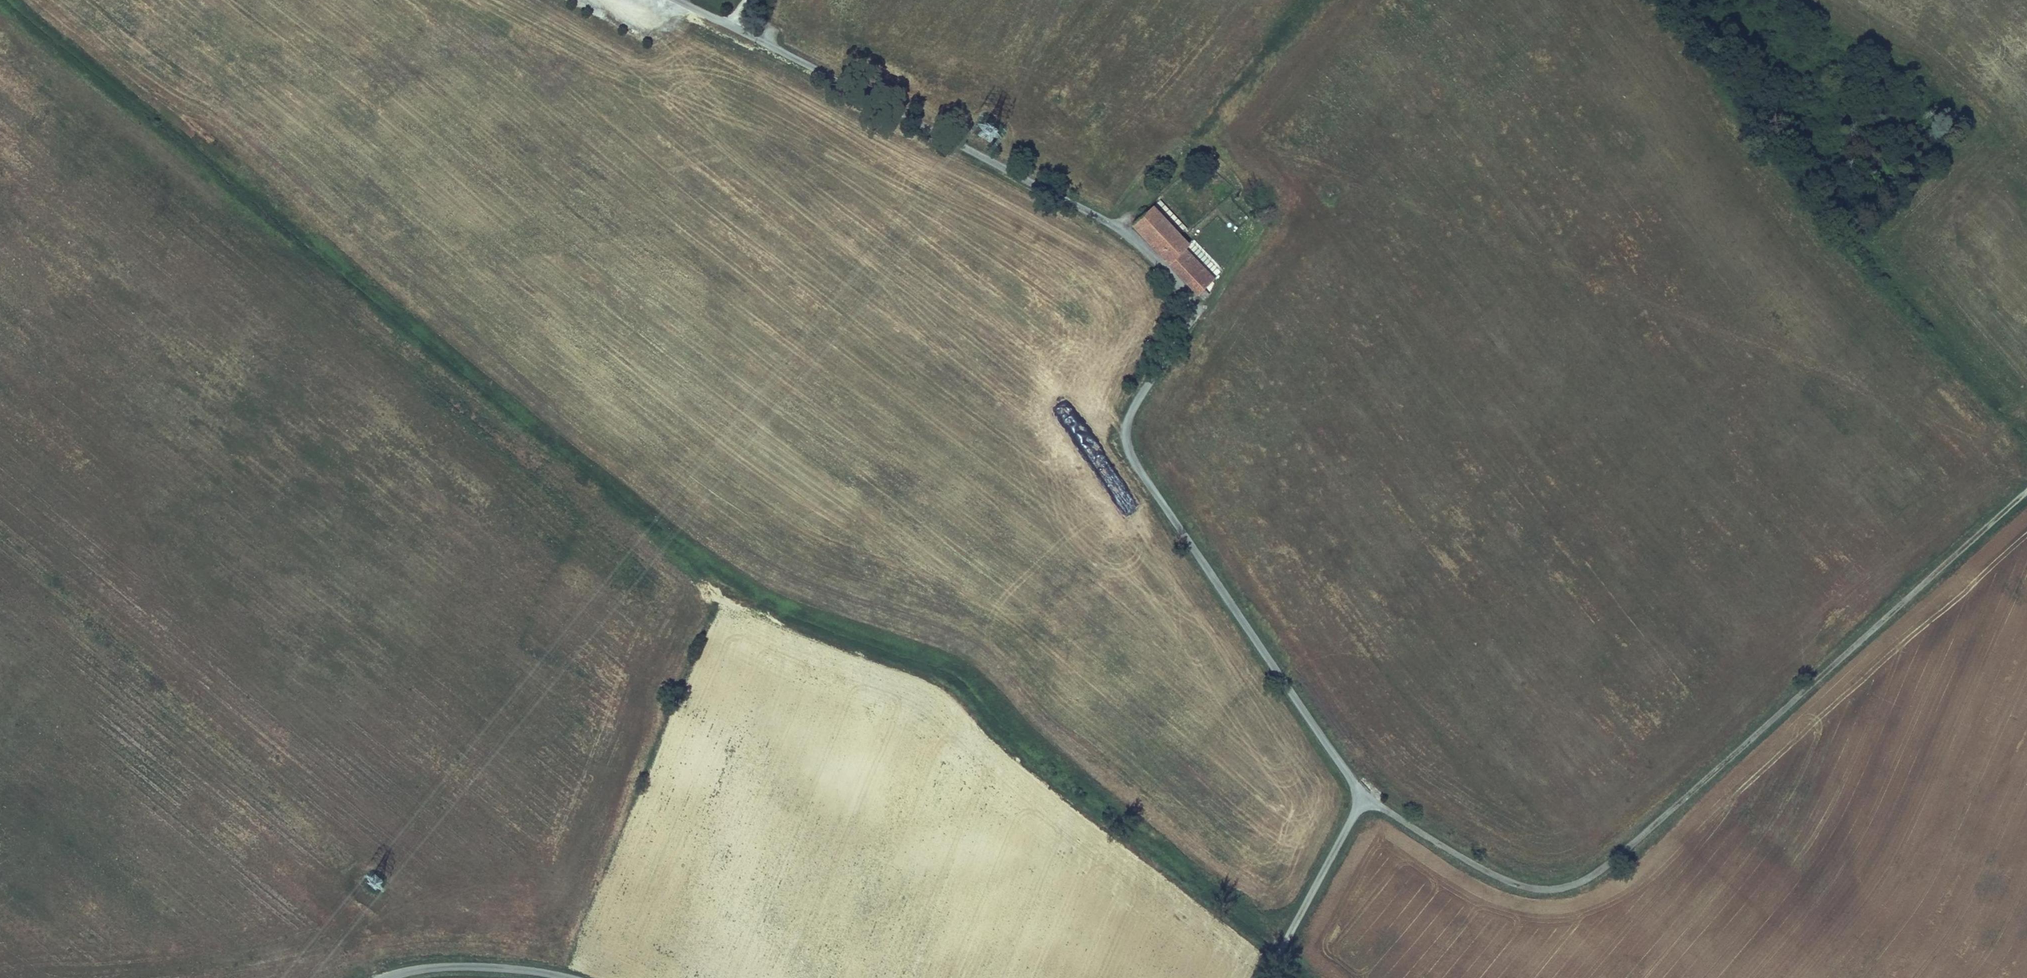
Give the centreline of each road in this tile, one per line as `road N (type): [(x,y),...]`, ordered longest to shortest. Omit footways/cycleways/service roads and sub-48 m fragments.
road 1 (track): [(1364,798),(1508,883),(1548,891),(1585,880),(2026,491)]
road 2 (unclassified): [(396,977),(461,968),(549,977)]

